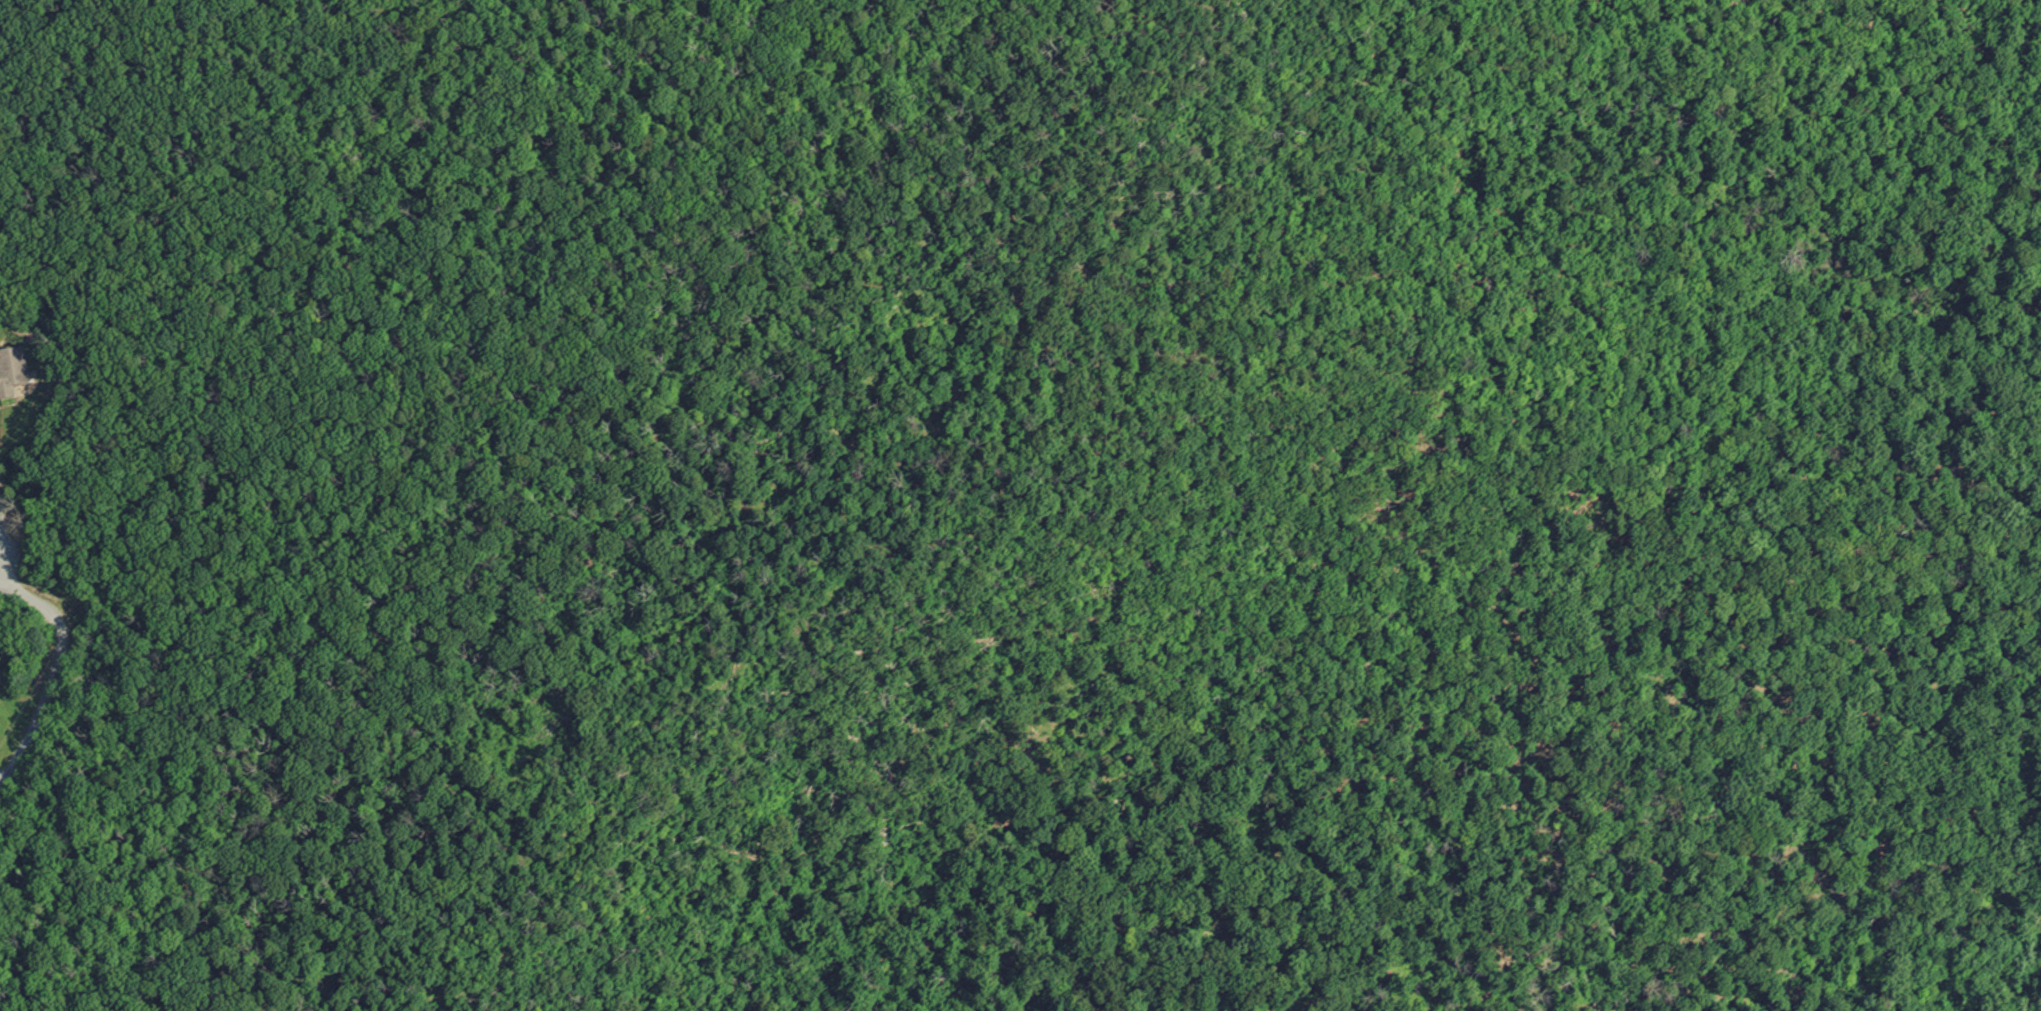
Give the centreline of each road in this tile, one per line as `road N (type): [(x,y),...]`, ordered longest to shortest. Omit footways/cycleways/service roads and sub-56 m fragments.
road 1 (residential): [(0,782),(47,700),(62,637),(48,611),(0,582)]

